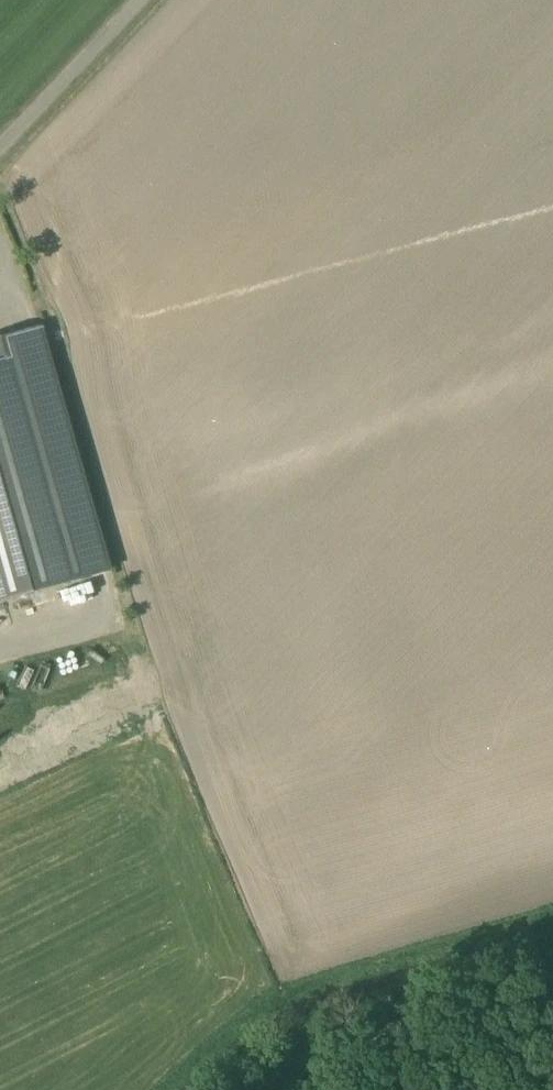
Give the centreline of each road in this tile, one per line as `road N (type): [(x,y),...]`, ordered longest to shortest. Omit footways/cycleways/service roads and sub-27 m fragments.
road 1 (unclassified): [(0,151),(145,0)]

